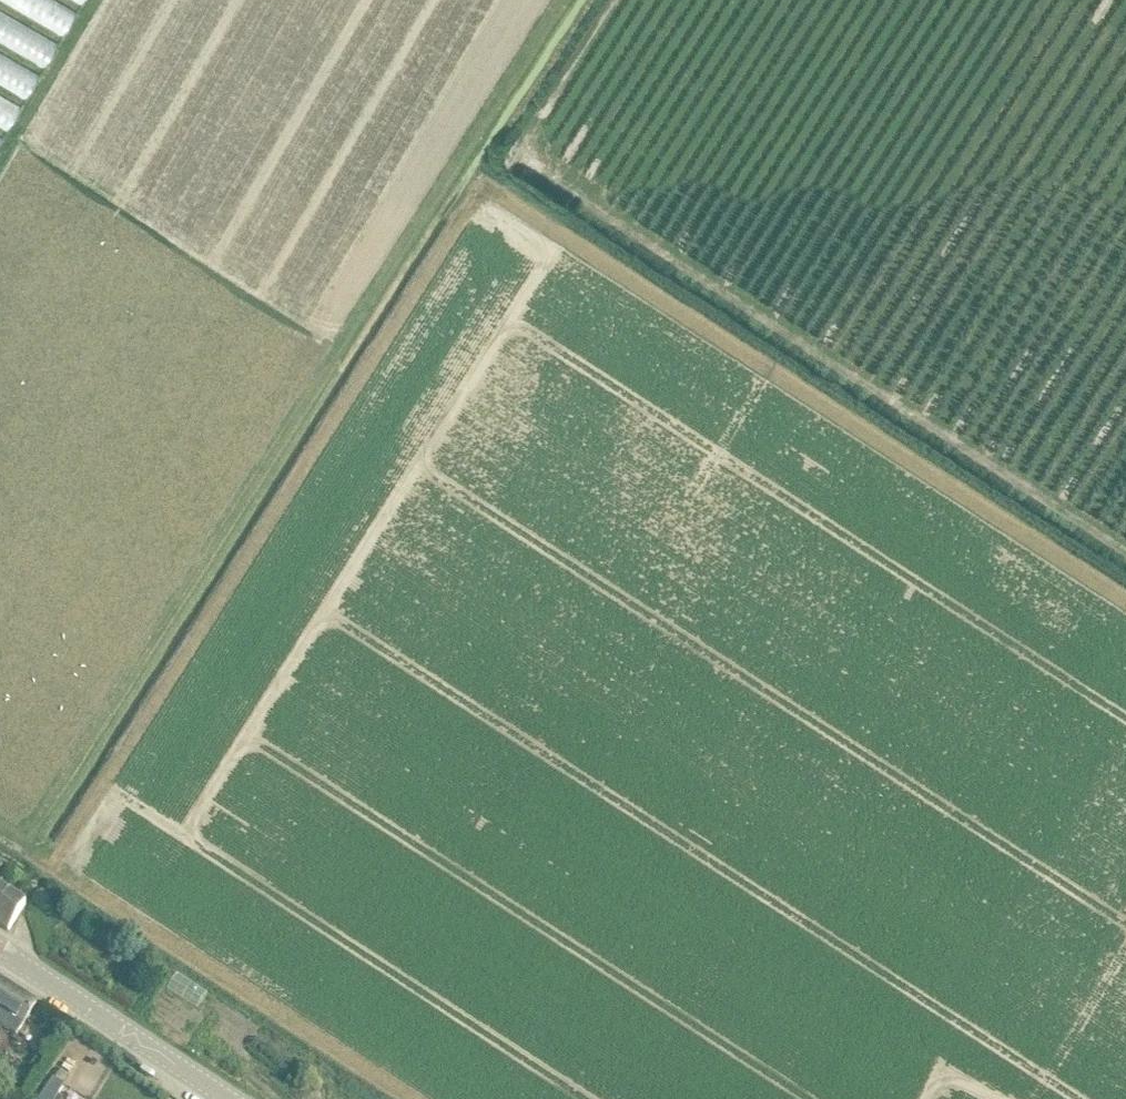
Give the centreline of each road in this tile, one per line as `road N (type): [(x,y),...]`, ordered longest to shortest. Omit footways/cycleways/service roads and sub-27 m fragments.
road 1 (tertiary): [(219,1098),(0,948)]

